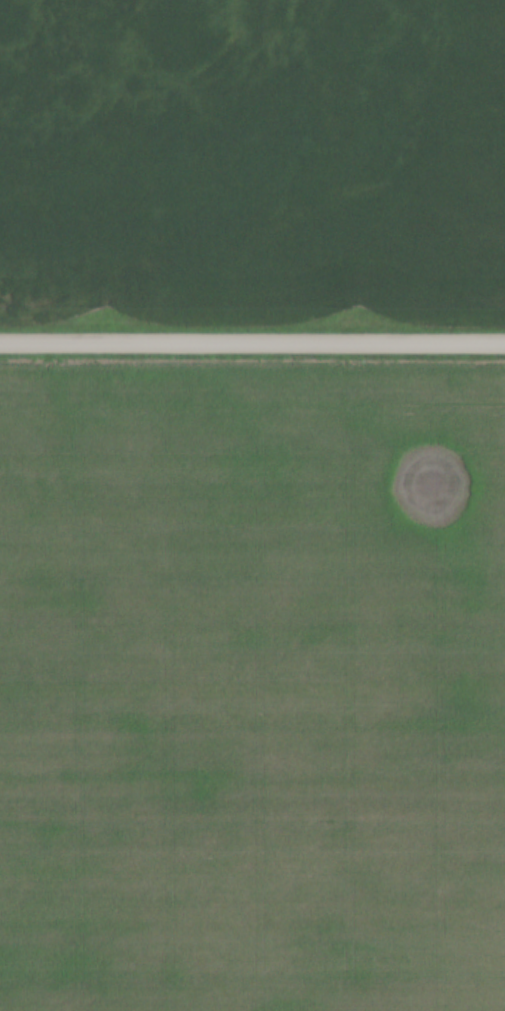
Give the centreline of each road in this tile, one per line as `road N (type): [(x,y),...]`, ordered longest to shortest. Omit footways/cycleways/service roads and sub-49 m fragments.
road 1 (residential): [(0,341),(504,341)]

